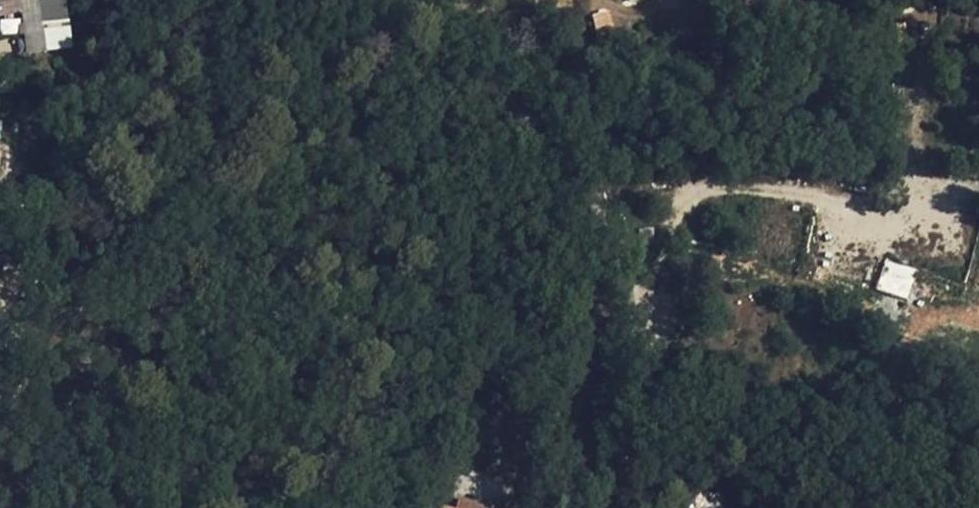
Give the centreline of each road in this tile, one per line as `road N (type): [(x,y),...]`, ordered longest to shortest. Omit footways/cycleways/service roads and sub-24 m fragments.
road 1 (residential): [(752,507),(730,376),(578,202),(479,0)]

